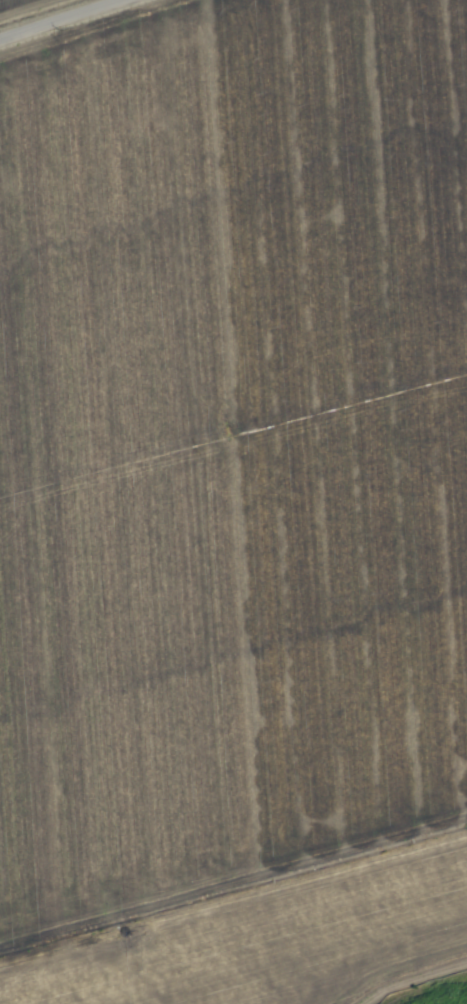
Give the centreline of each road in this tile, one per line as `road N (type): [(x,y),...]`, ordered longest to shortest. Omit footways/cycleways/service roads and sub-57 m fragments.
road 1 (residential): [(121,0),(0,39)]

